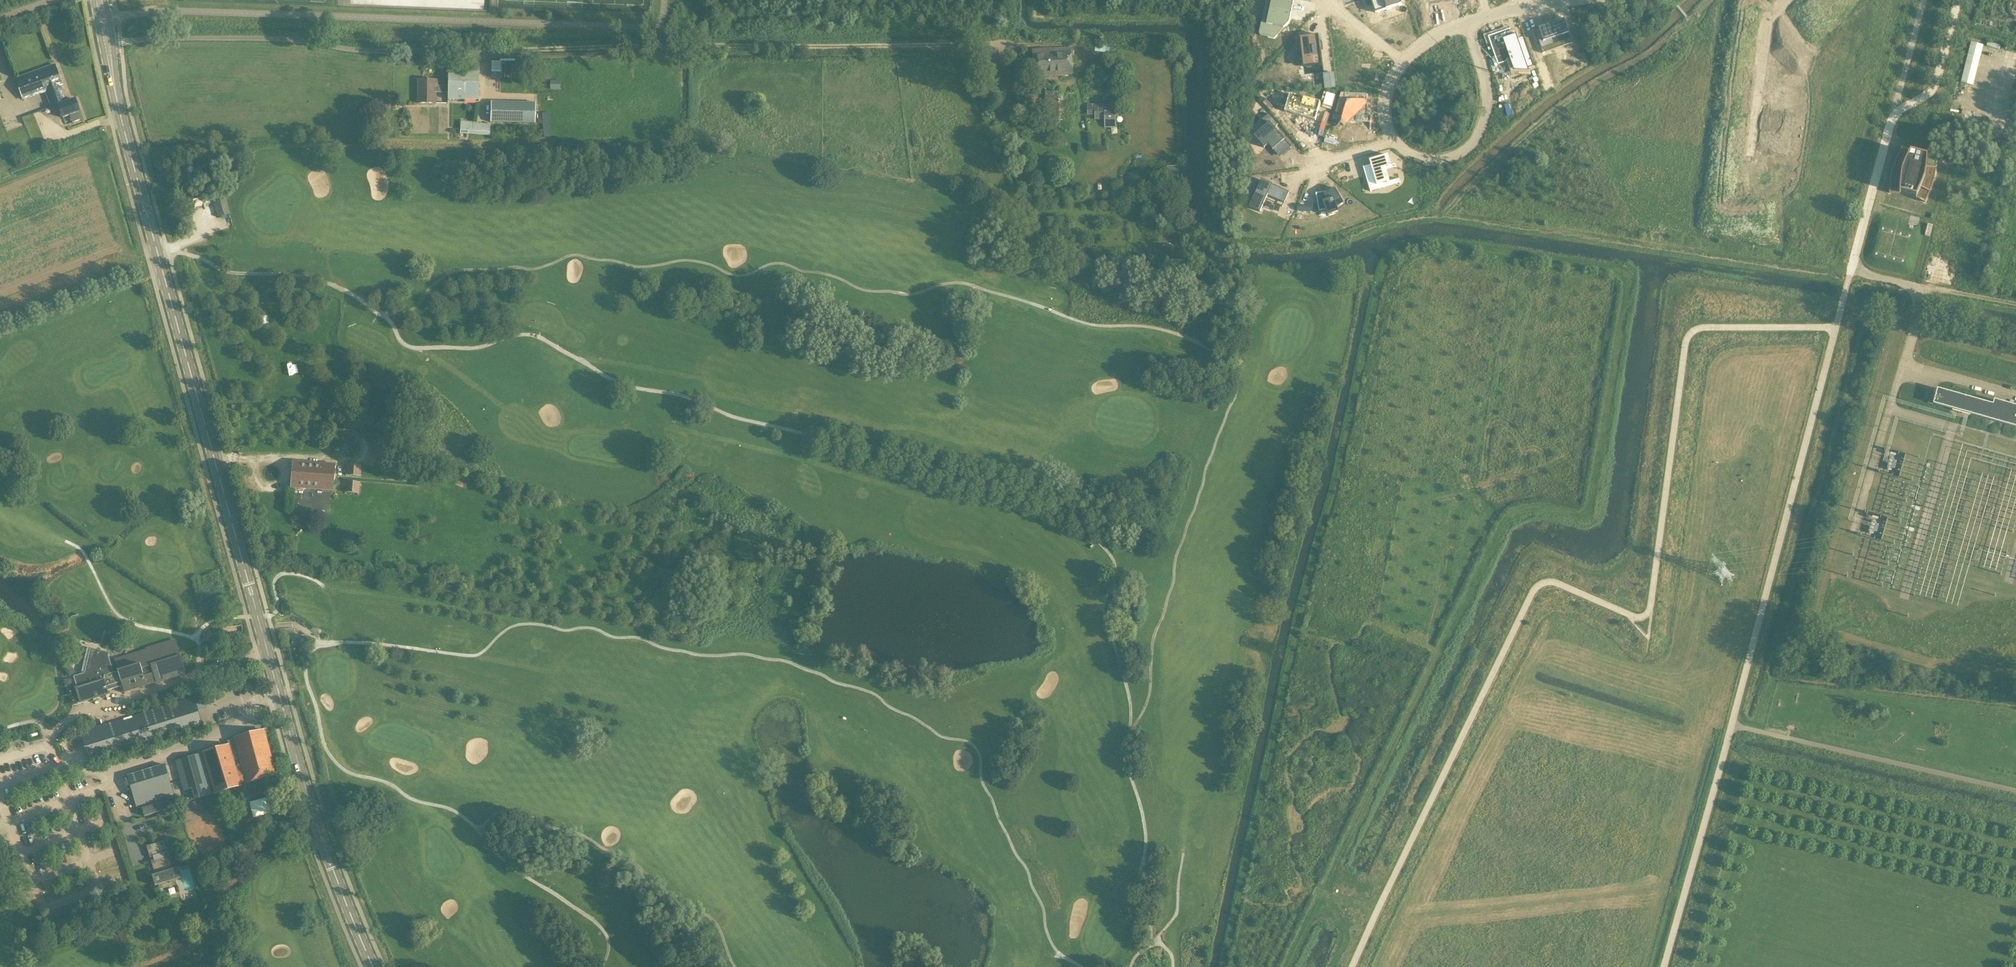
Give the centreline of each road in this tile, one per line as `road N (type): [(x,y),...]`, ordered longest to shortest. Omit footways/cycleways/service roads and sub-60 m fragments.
road 1 (tertiary): [(373,966),(292,740),(135,173),(99,0)]
road 2 (track): [(1477,215),(1851,270)]
road 3 (unclassified): [(1924,0),(1851,270)]
road 4 (residential): [(1391,143),(1440,162),(1459,157),(1481,134),(1488,98),(1468,22)]

